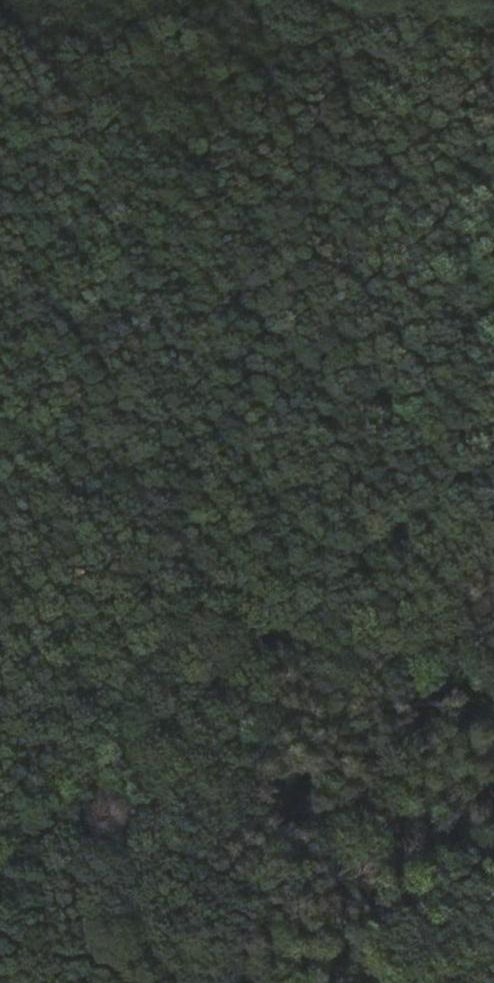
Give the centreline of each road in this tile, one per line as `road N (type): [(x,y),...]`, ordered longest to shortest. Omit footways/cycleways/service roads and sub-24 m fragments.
road 1 (track): [(493,447),(0,848)]
road 2 (track): [(195,0),(493,41)]

